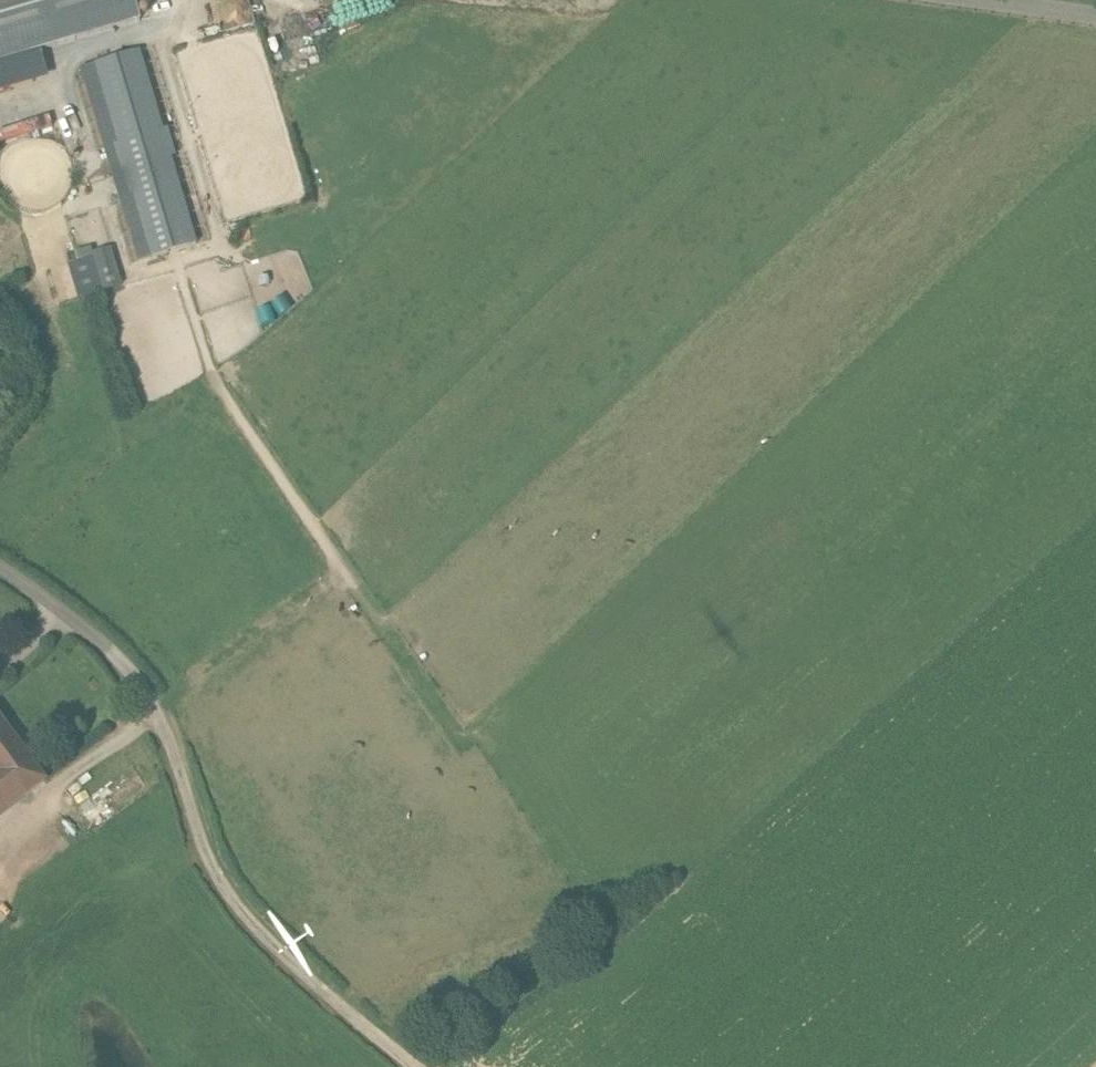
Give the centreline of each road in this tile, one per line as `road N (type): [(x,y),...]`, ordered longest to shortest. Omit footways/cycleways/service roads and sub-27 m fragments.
road 1 (track): [(156,717),(216,878),(269,943),(416,1066)]

